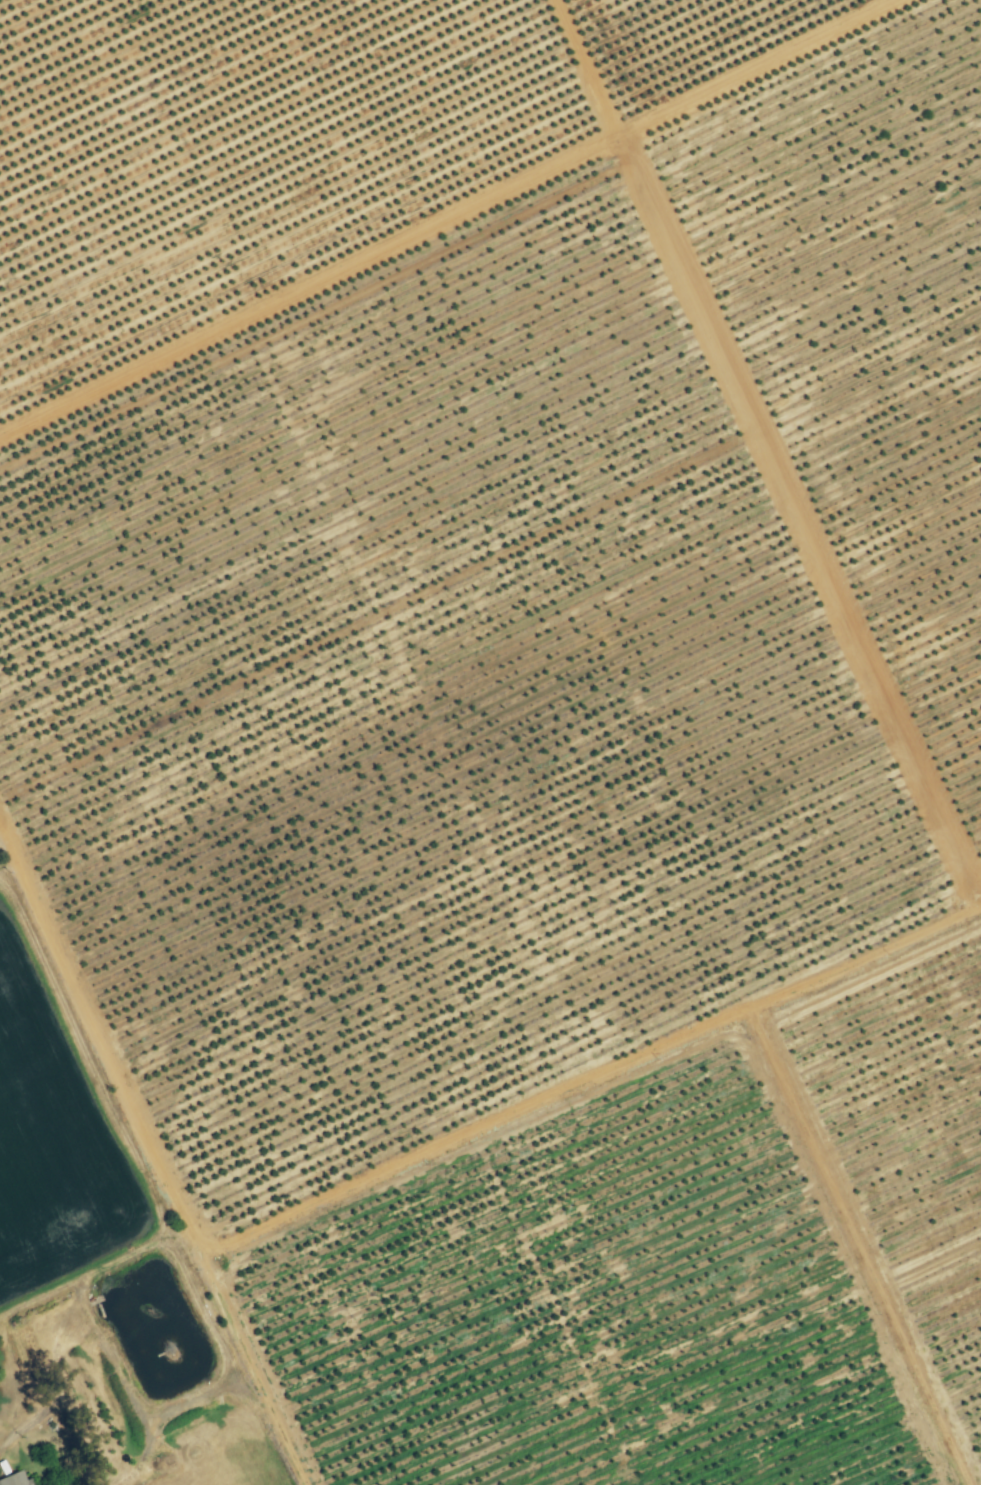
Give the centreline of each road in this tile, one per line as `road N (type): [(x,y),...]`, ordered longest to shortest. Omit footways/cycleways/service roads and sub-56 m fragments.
road 1 (track): [(906,0),(0,451)]
road 2 (track): [(0,842),(200,1240),(310,1484)]
road 3 (track): [(16,1314),(158,1243),(200,1240)]
road 4 (residential): [(629,137),(556,0)]

